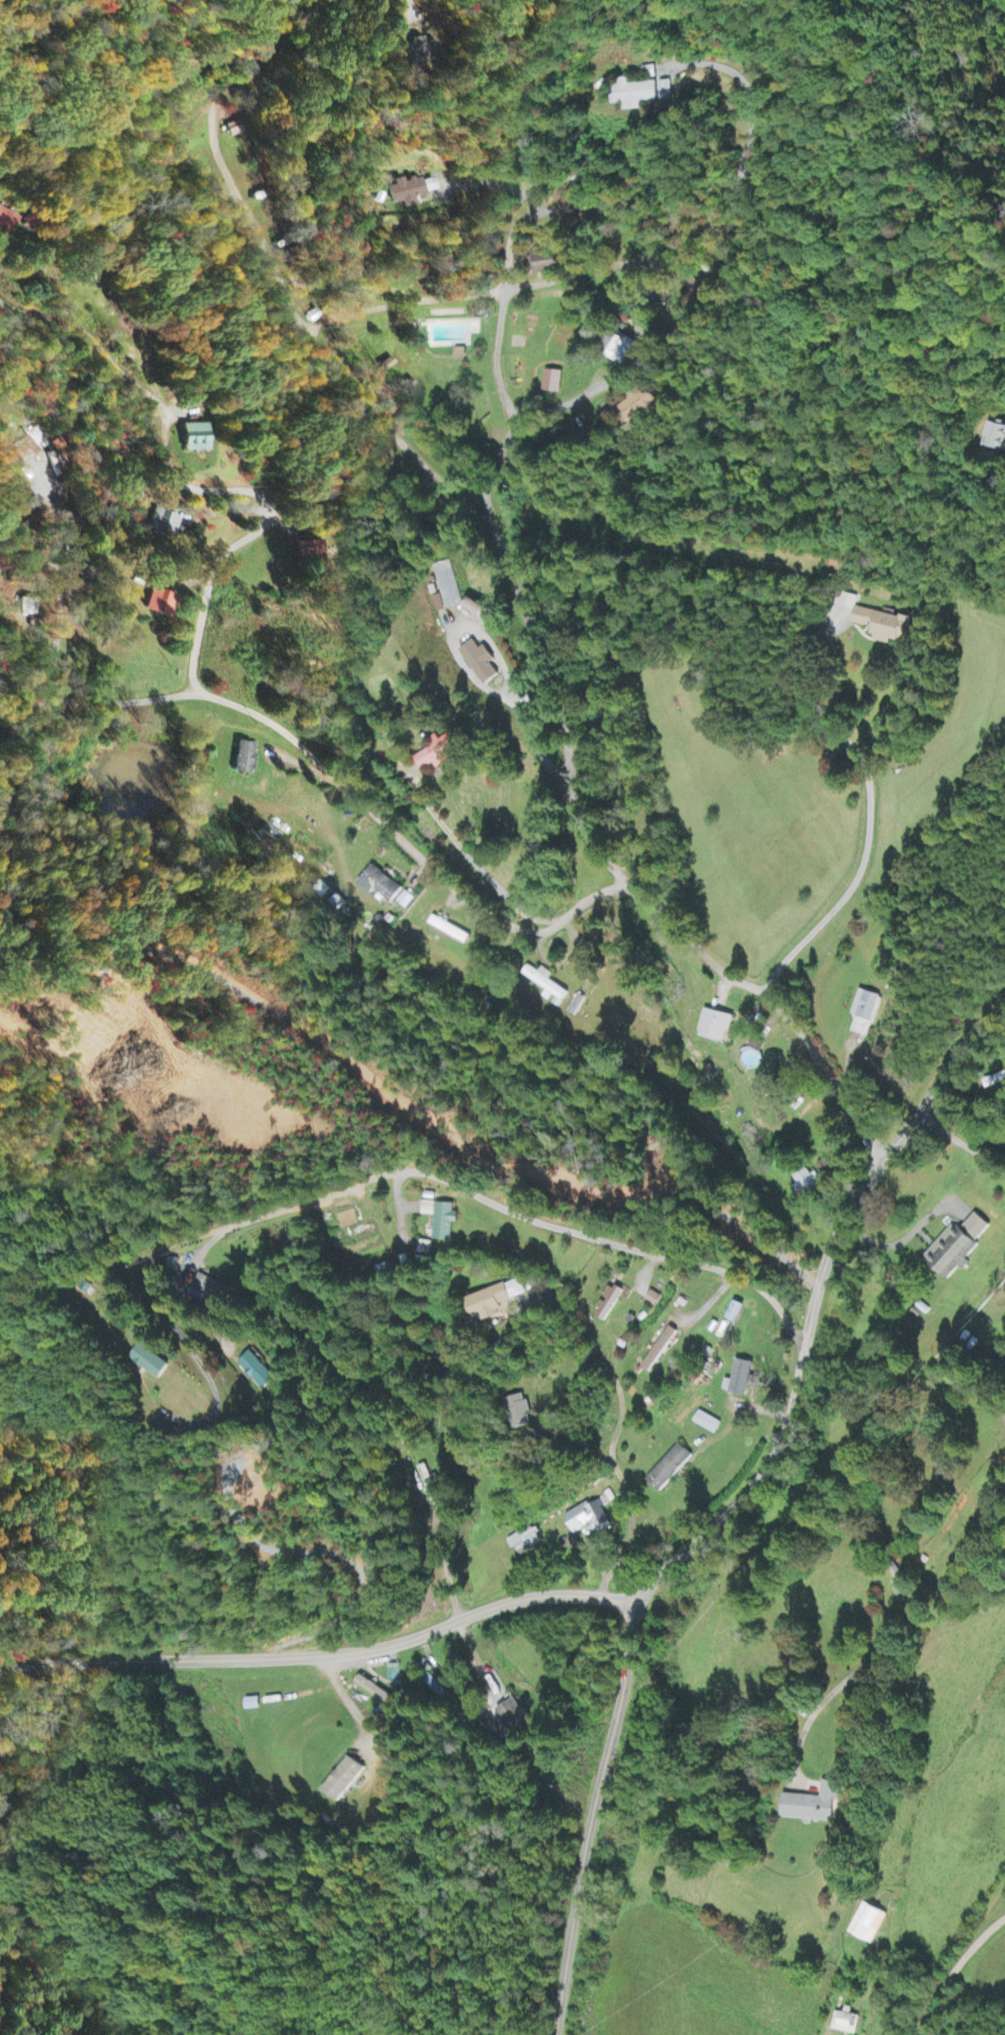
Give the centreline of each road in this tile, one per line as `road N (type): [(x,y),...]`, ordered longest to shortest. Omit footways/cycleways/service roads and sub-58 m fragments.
road 1 (residential): [(1004,1006),(858,1197),(817,1288),(785,1429),(758,1478),(633,1603),(628,1665),(581,1865),(560,2034)]
road 2 (residential): [(637,888),(591,897),(545,930),(500,920),(422,861),(297,738),(260,715),(199,690),(127,702),(63,699),(55,683),(60,565),(26,552),(0,567)]
road 3 (residential): [(805,1337),(791,1330),(772,1297),(735,1275),(538,1222),(417,1171),(158,1245),(147,1277),(167,1311),(189,1323)]
road 4 (residential): [(0,1721),(108,1681),(376,1648),(531,1597),(633,1603)]
road 5 (residential): [(637,888),(615,872),(499,422)]
road 6 (residential): [(884,1161),(685,868),(654,899),(637,888)]
road 7 (residential): [(199,690),(218,564),(273,512),(258,490),(203,490),(179,480),(167,464),(163,408),(144,389)]
road 8 (residential): [(1004,1469),(961,1562),(810,1717),(796,1769)]
road 9 (residential): [(133,1679),(5,1439)]
road 10 (residential): [(600,1598),(631,1510),(622,1479),(600,1454)]
road 11 (residential): [(916,2034),(959,1965),(1004,1918)]

